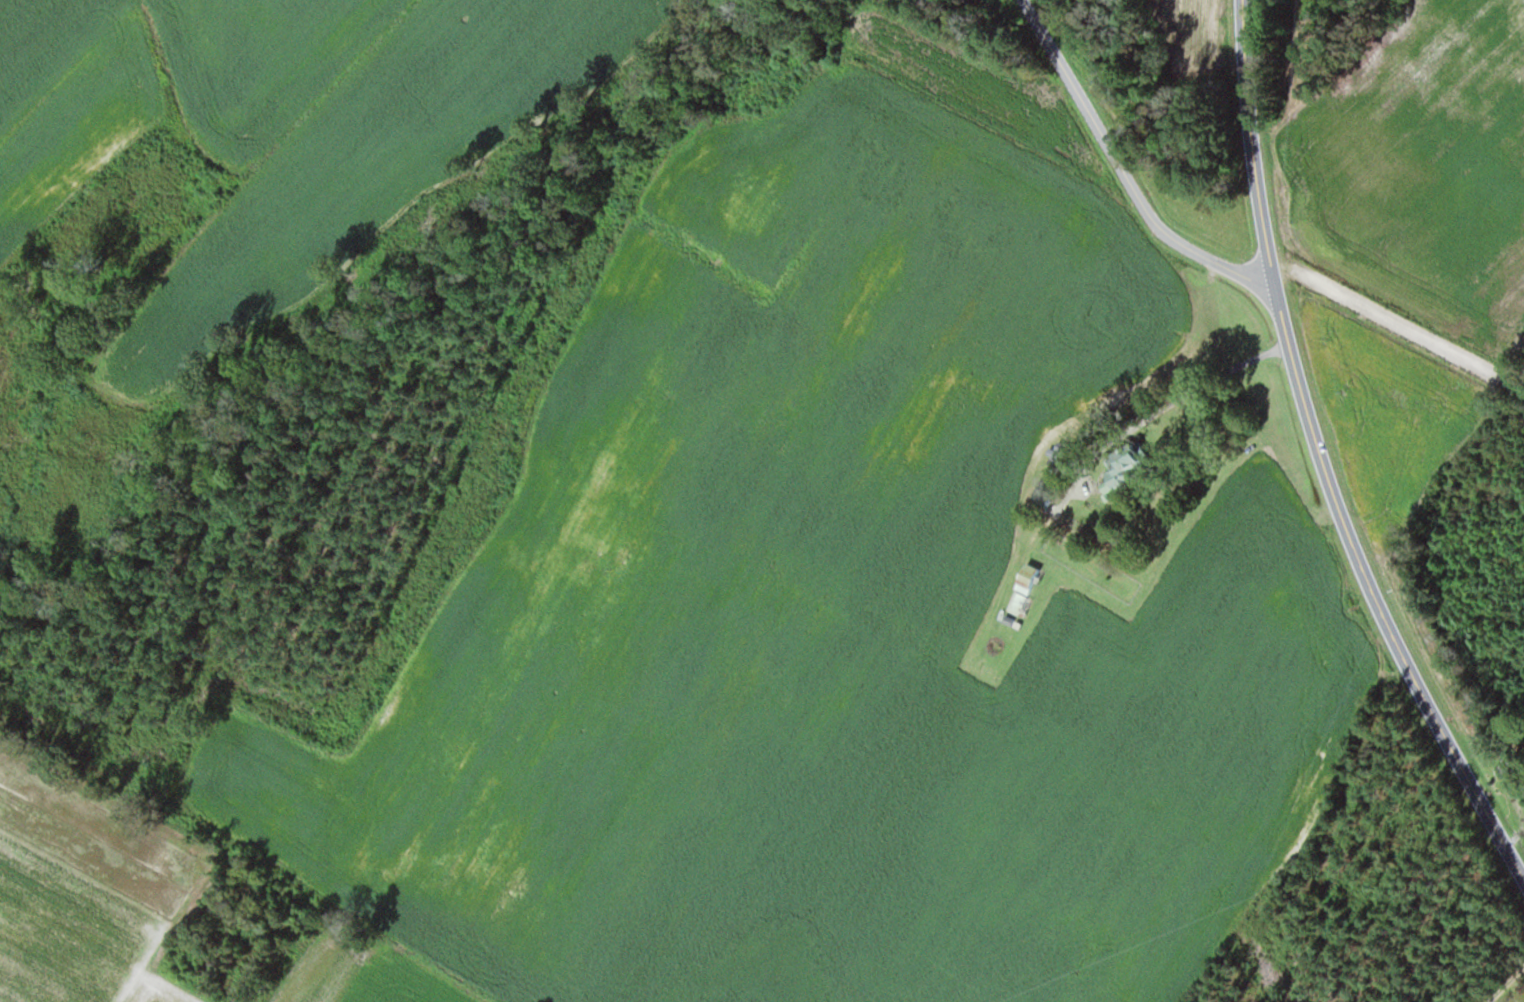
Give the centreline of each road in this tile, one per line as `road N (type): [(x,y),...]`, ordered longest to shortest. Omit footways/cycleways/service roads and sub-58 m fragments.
road 1 (primary): [(1523,882),(1355,555),(1271,280),(1240,0)]
road 2 (residential): [(1021,0),(1153,226),(1209,260),(1271,280)]
road 3 (residential): [(1269,255),(1523,392)]

